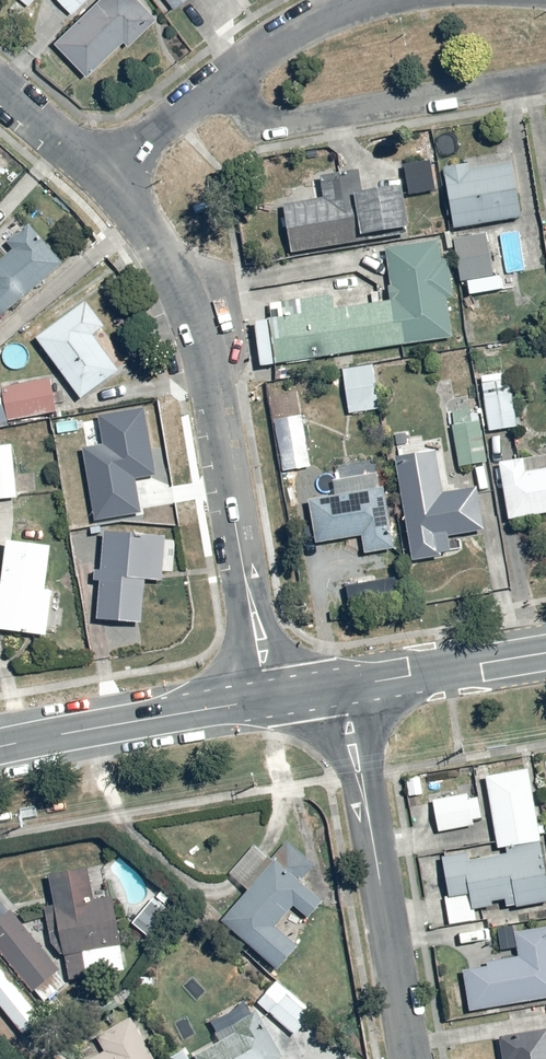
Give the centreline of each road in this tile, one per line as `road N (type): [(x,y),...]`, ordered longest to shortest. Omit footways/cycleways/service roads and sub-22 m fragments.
road 1 (residential): [(79,161),(144,227),(200,335),(268,698)]
road 2 (residential): [(347,686),(409,1058)]
road 3 (residential): [(202,85),(239,120),(545,71)]
road 4 (secondary): [(0,747),(268,698)]
road 5 (secondary): [(347,686),(545,652)]
road 6 (residential): [(202,85),(320,0)]
road 7 (residential): [(79,161),(202,85)]

